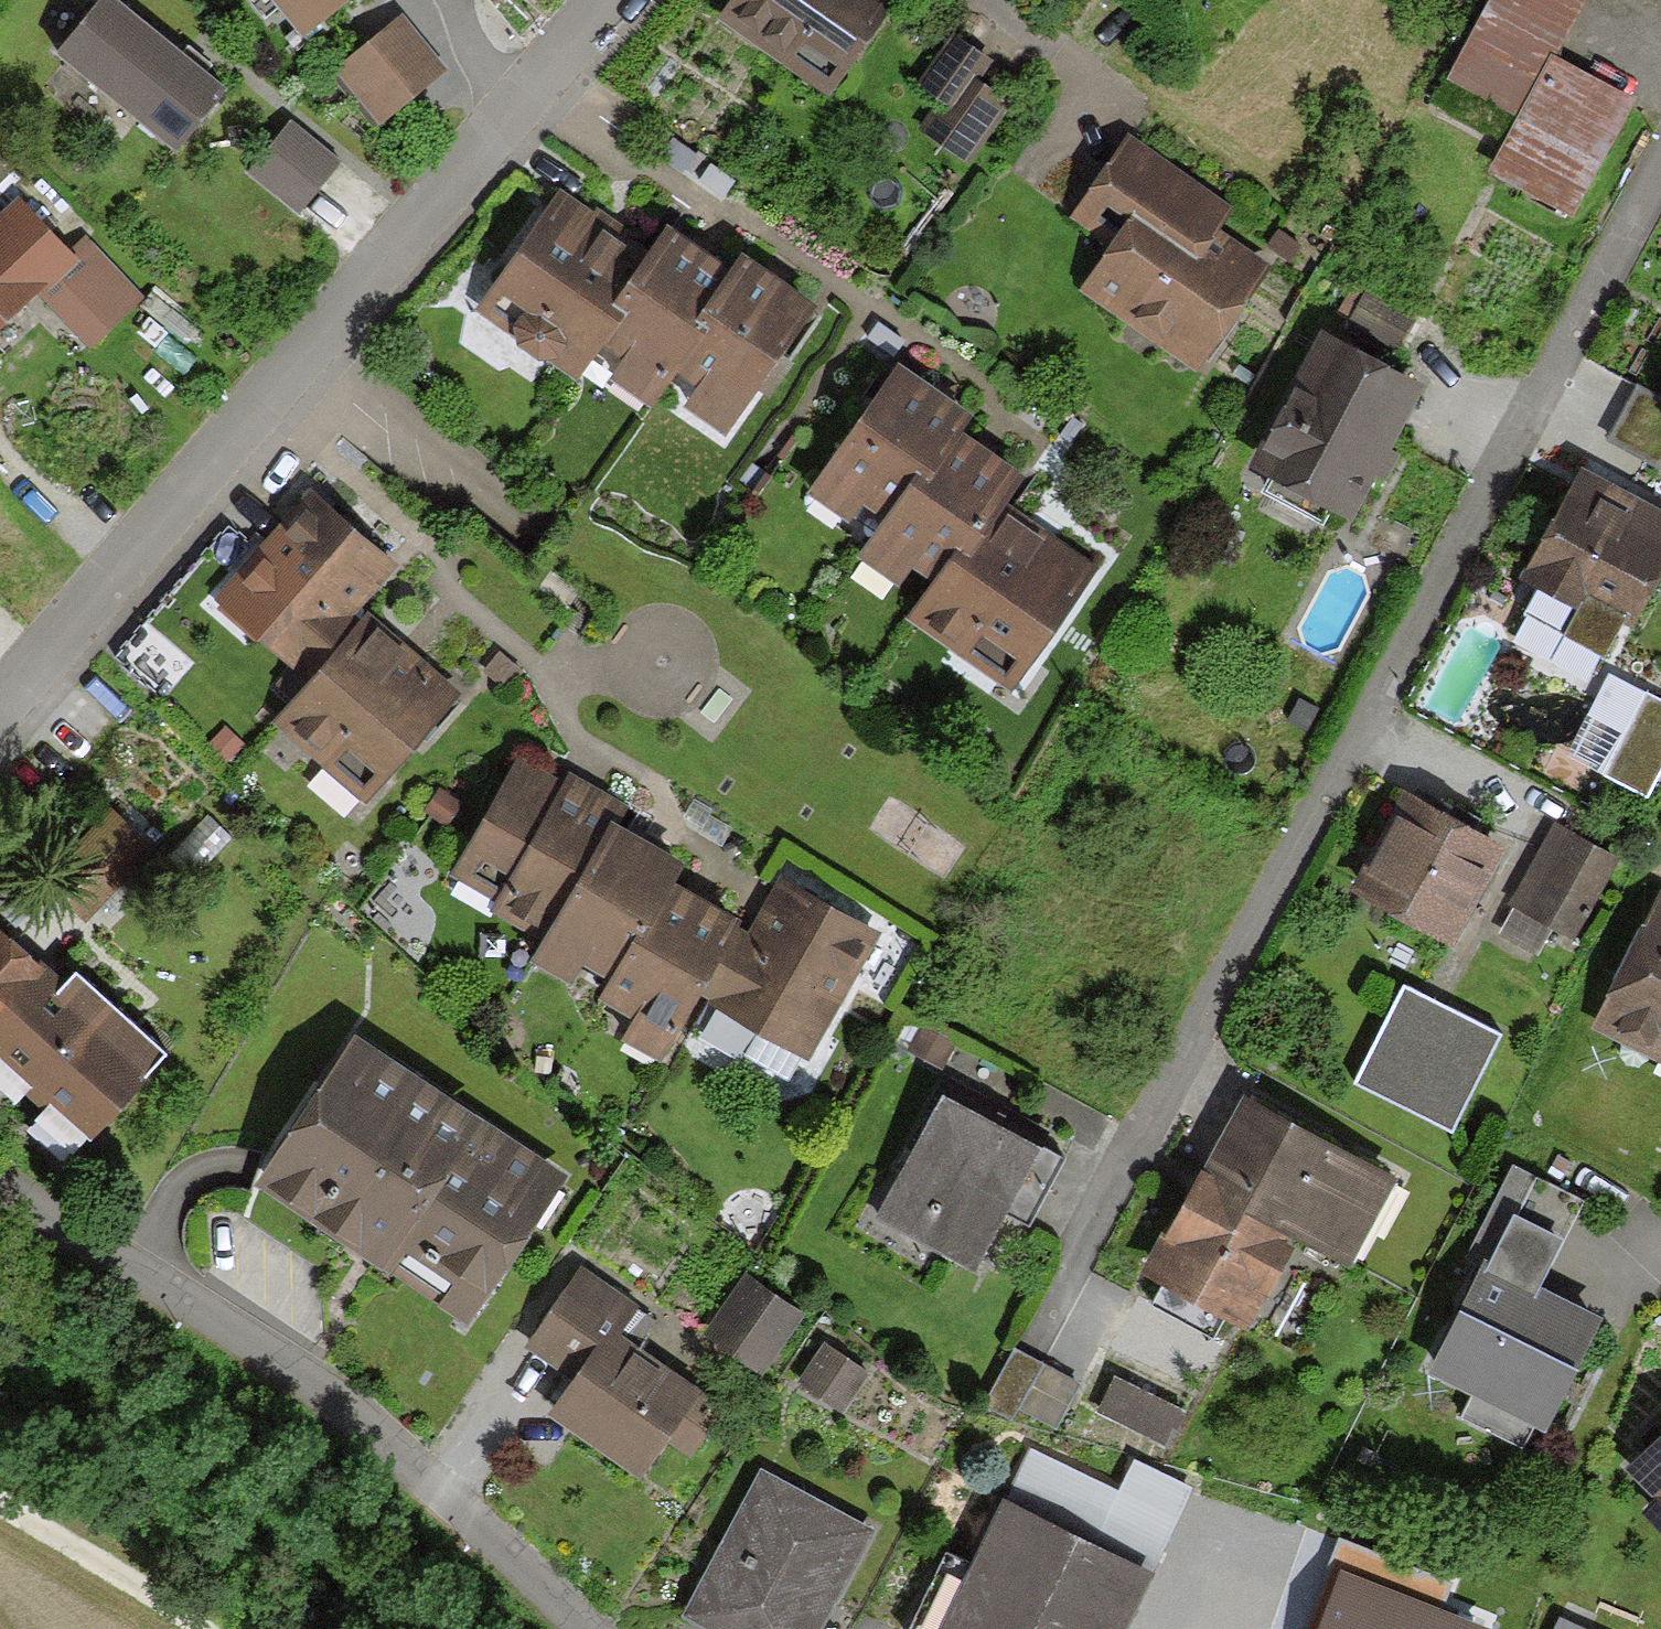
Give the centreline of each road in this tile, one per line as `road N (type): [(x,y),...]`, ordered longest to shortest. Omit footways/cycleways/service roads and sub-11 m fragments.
road 1 (residential): [(1660,165),(1034,1334)]
road 2 (residential): [(606,0),(0,701)]
road 3 (residential): [(0,1185),(357,1420),(578,1628)]
road 4 (track): [(0,1524),(192,1628)]

